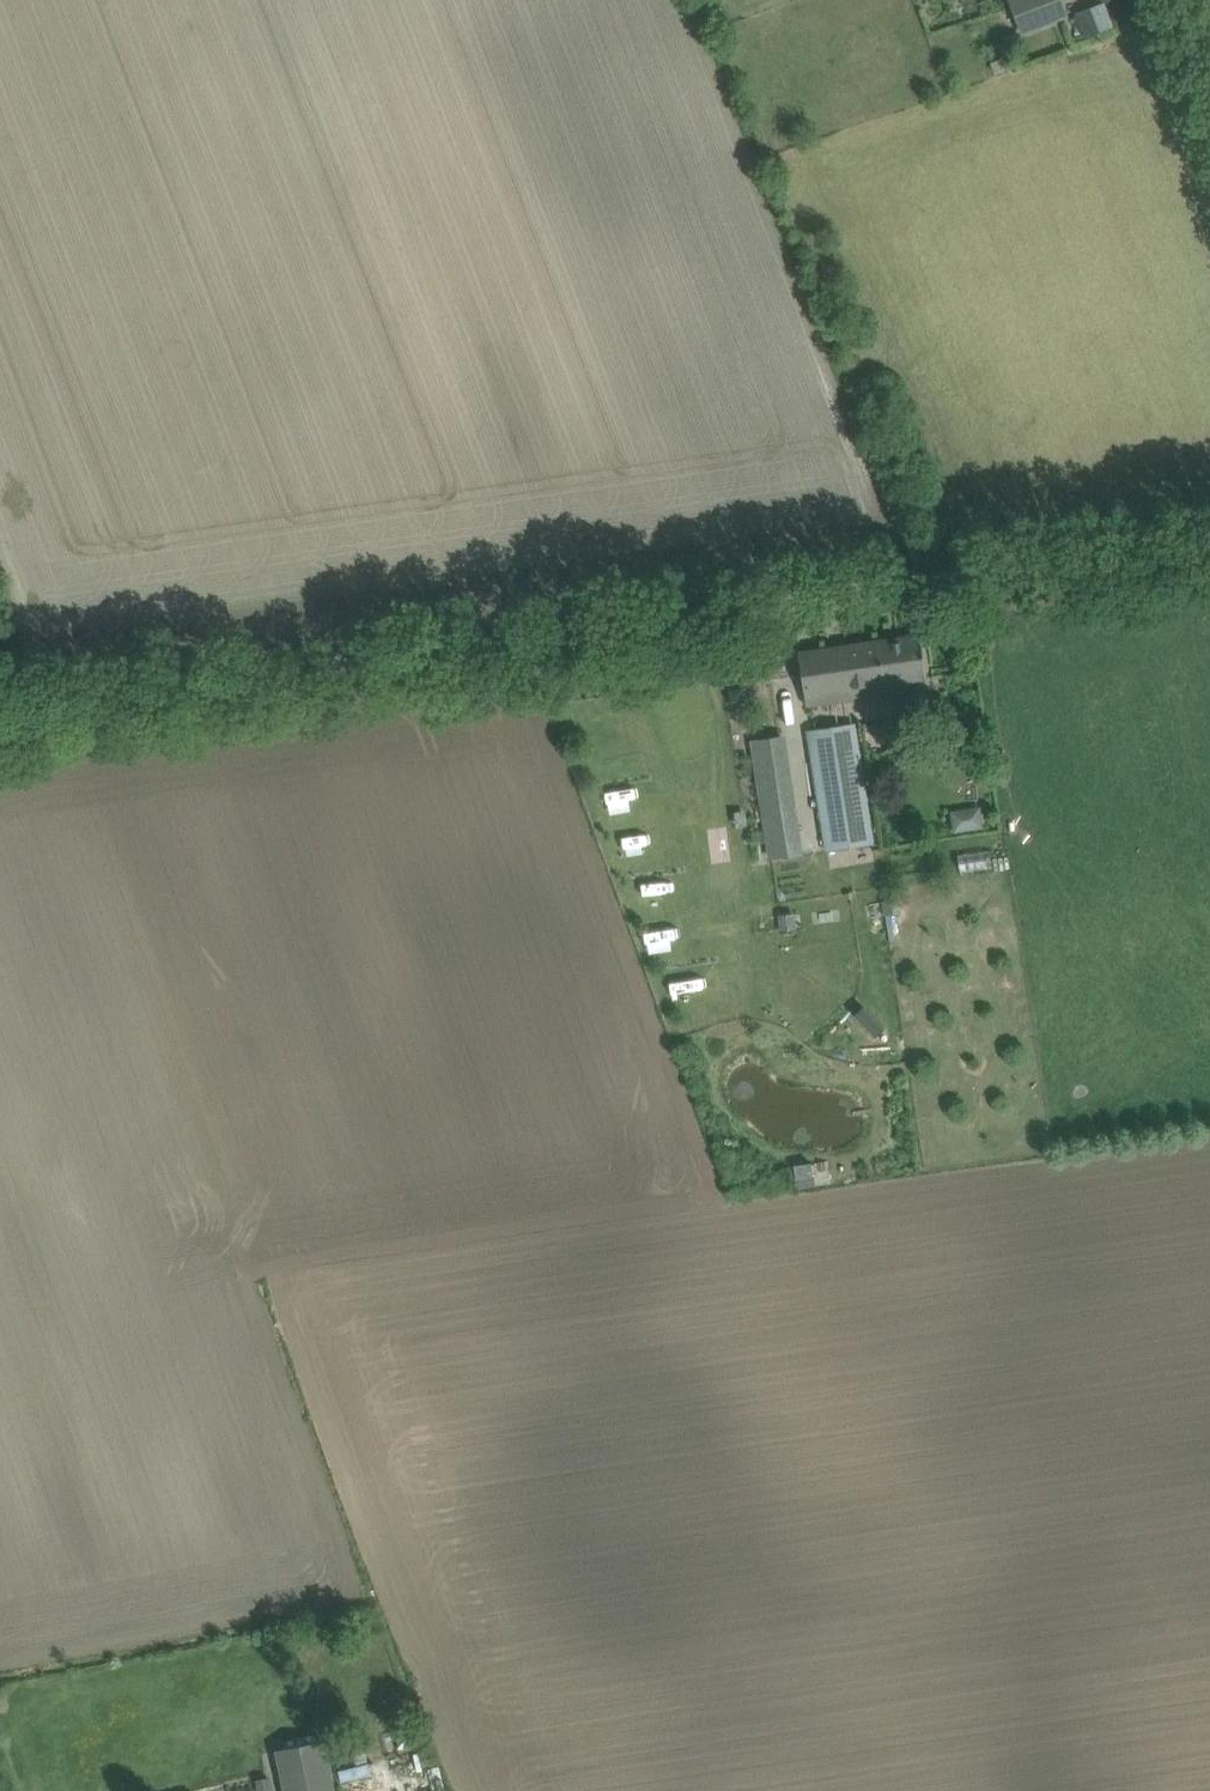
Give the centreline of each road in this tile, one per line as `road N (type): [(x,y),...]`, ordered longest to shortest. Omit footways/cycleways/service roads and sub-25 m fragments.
road 1 (unclassified): [(0,716),(1209,542)]

